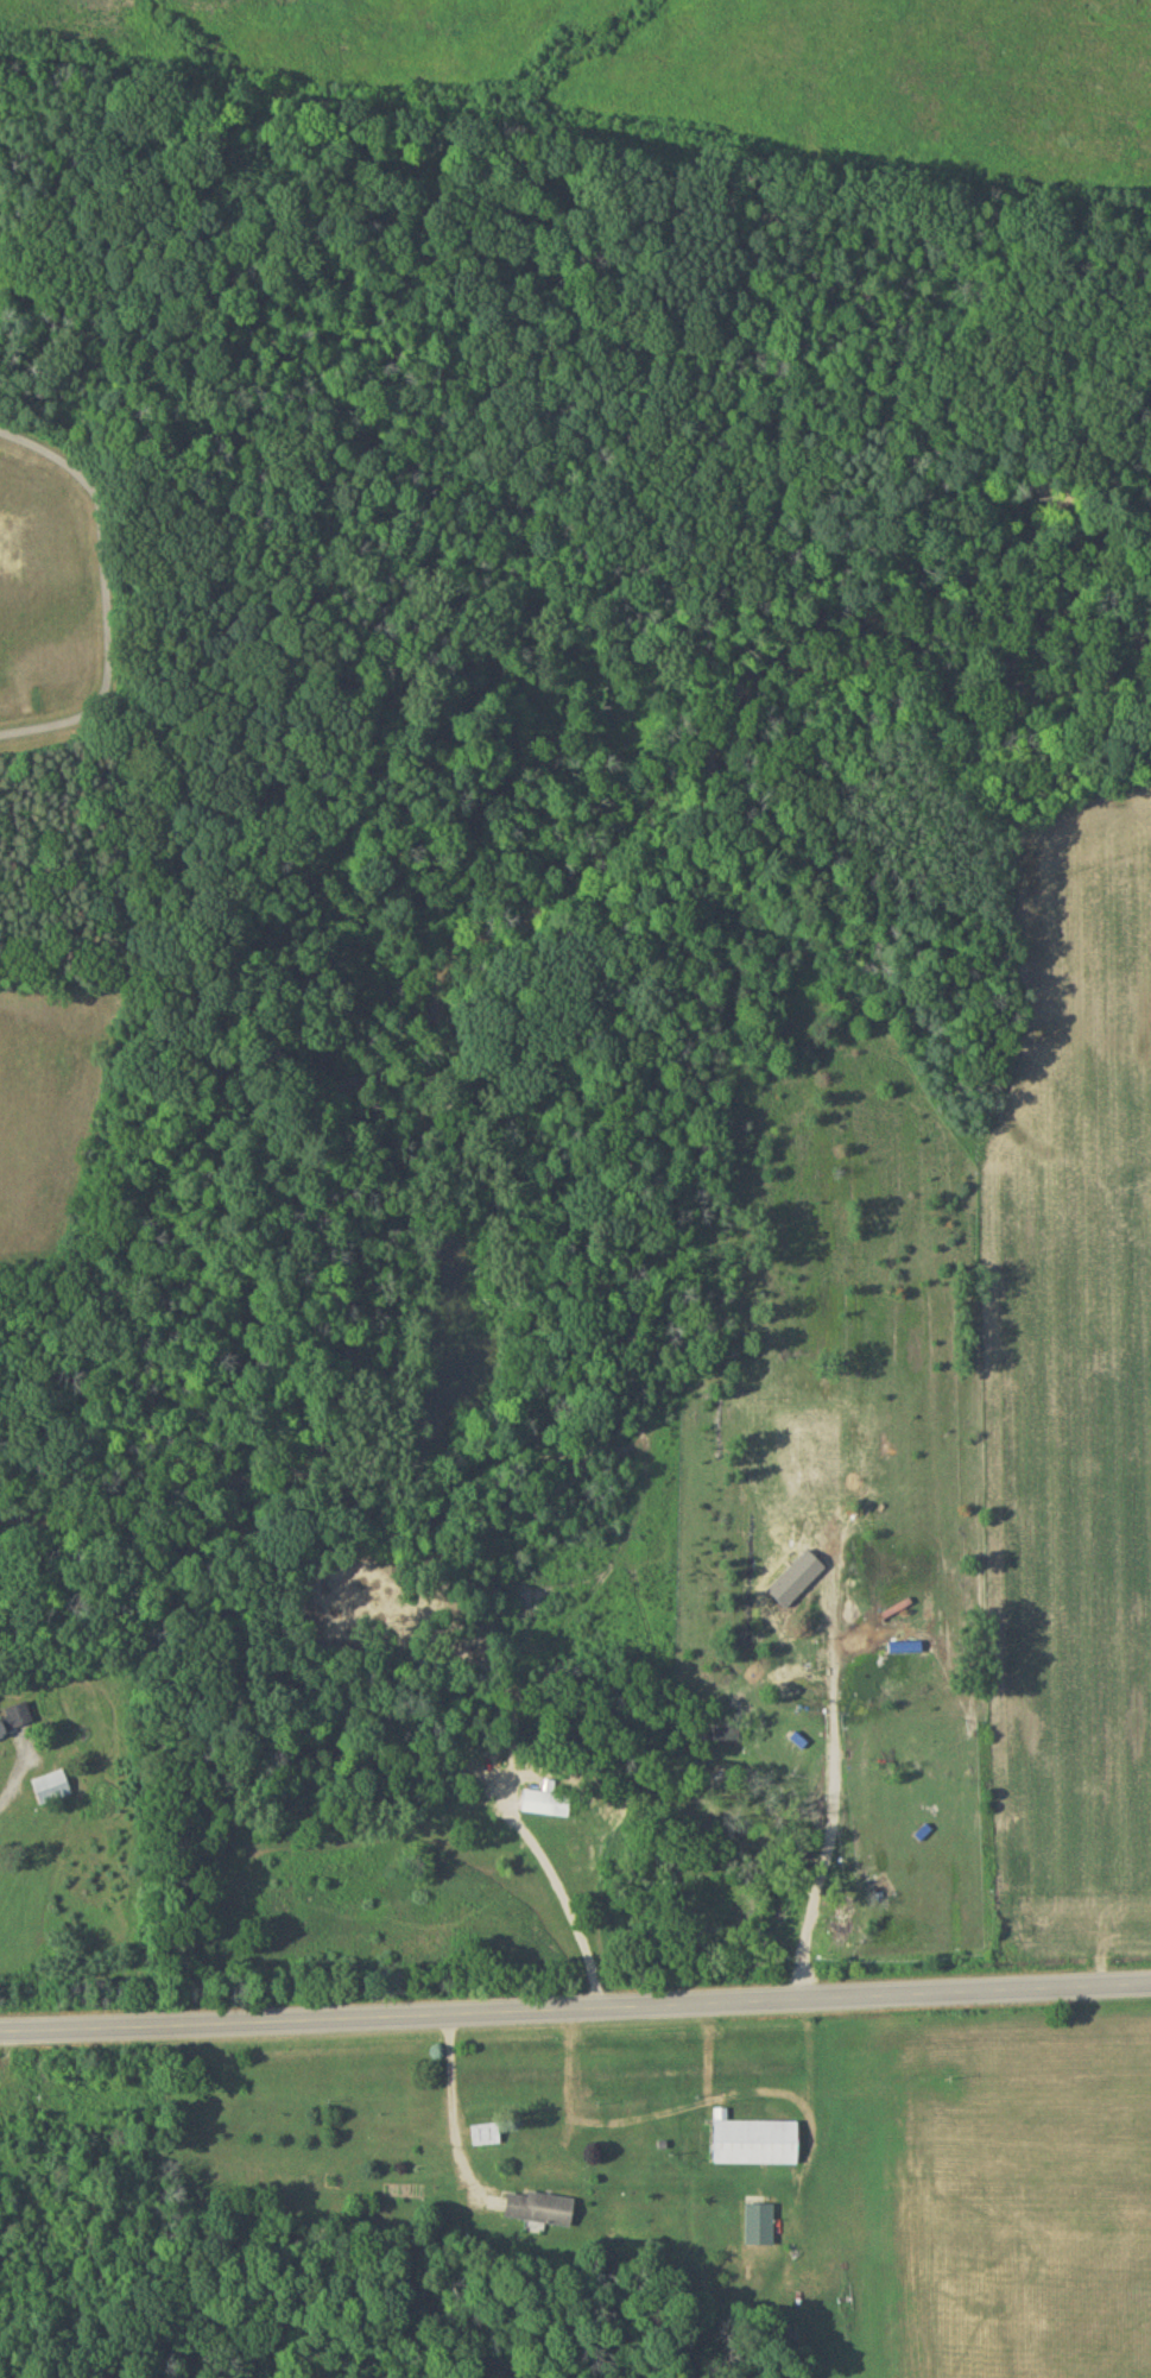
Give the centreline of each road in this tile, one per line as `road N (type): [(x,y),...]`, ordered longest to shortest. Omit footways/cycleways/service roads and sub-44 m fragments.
road 1 (residential): [(1150,1986),(0,2035)]

